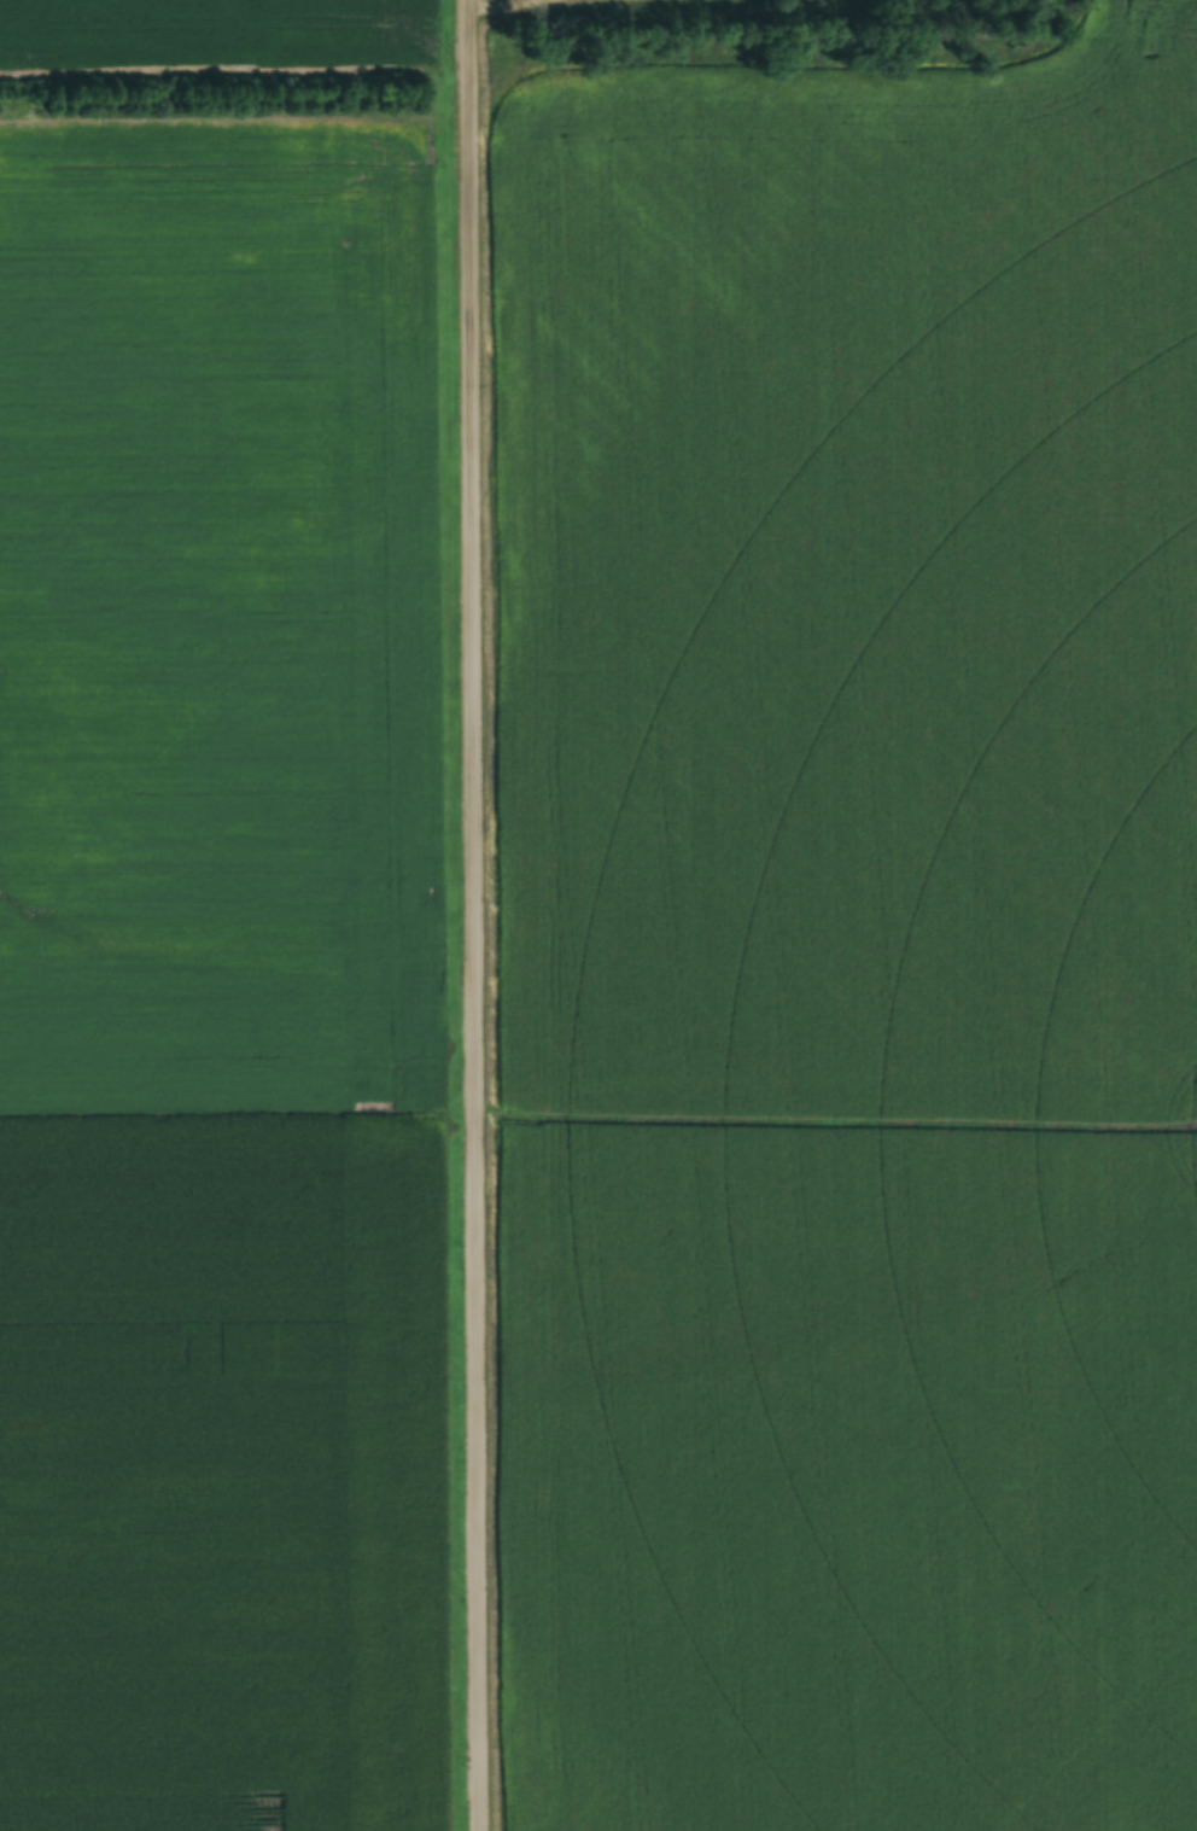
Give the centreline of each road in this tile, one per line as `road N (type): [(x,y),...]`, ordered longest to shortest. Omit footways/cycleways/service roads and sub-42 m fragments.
road 1 (residential): [(484,1830),(474,0)]

